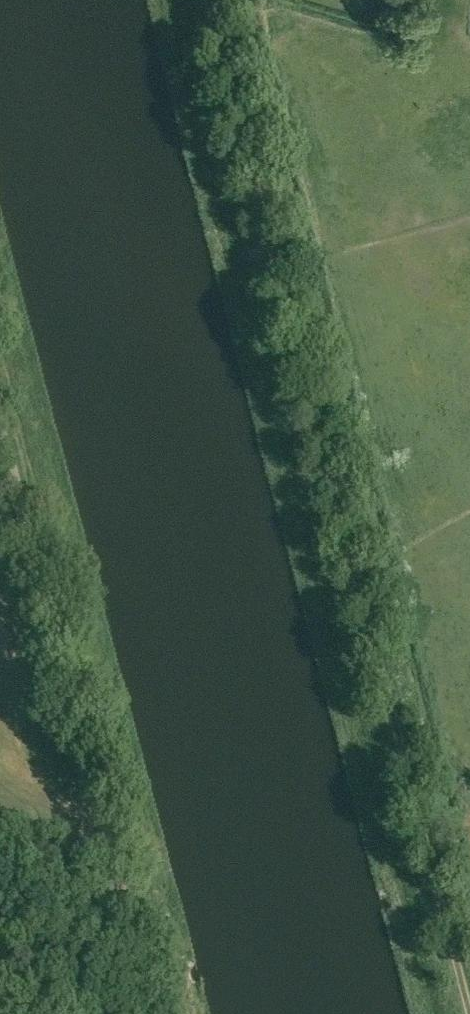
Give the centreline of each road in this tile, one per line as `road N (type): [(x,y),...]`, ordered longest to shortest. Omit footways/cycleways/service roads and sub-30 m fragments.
road 1 (track): [(218,0),(279,273),(469,1013)]
road 2 (unclassified): [(155,1013),(0,414)]

